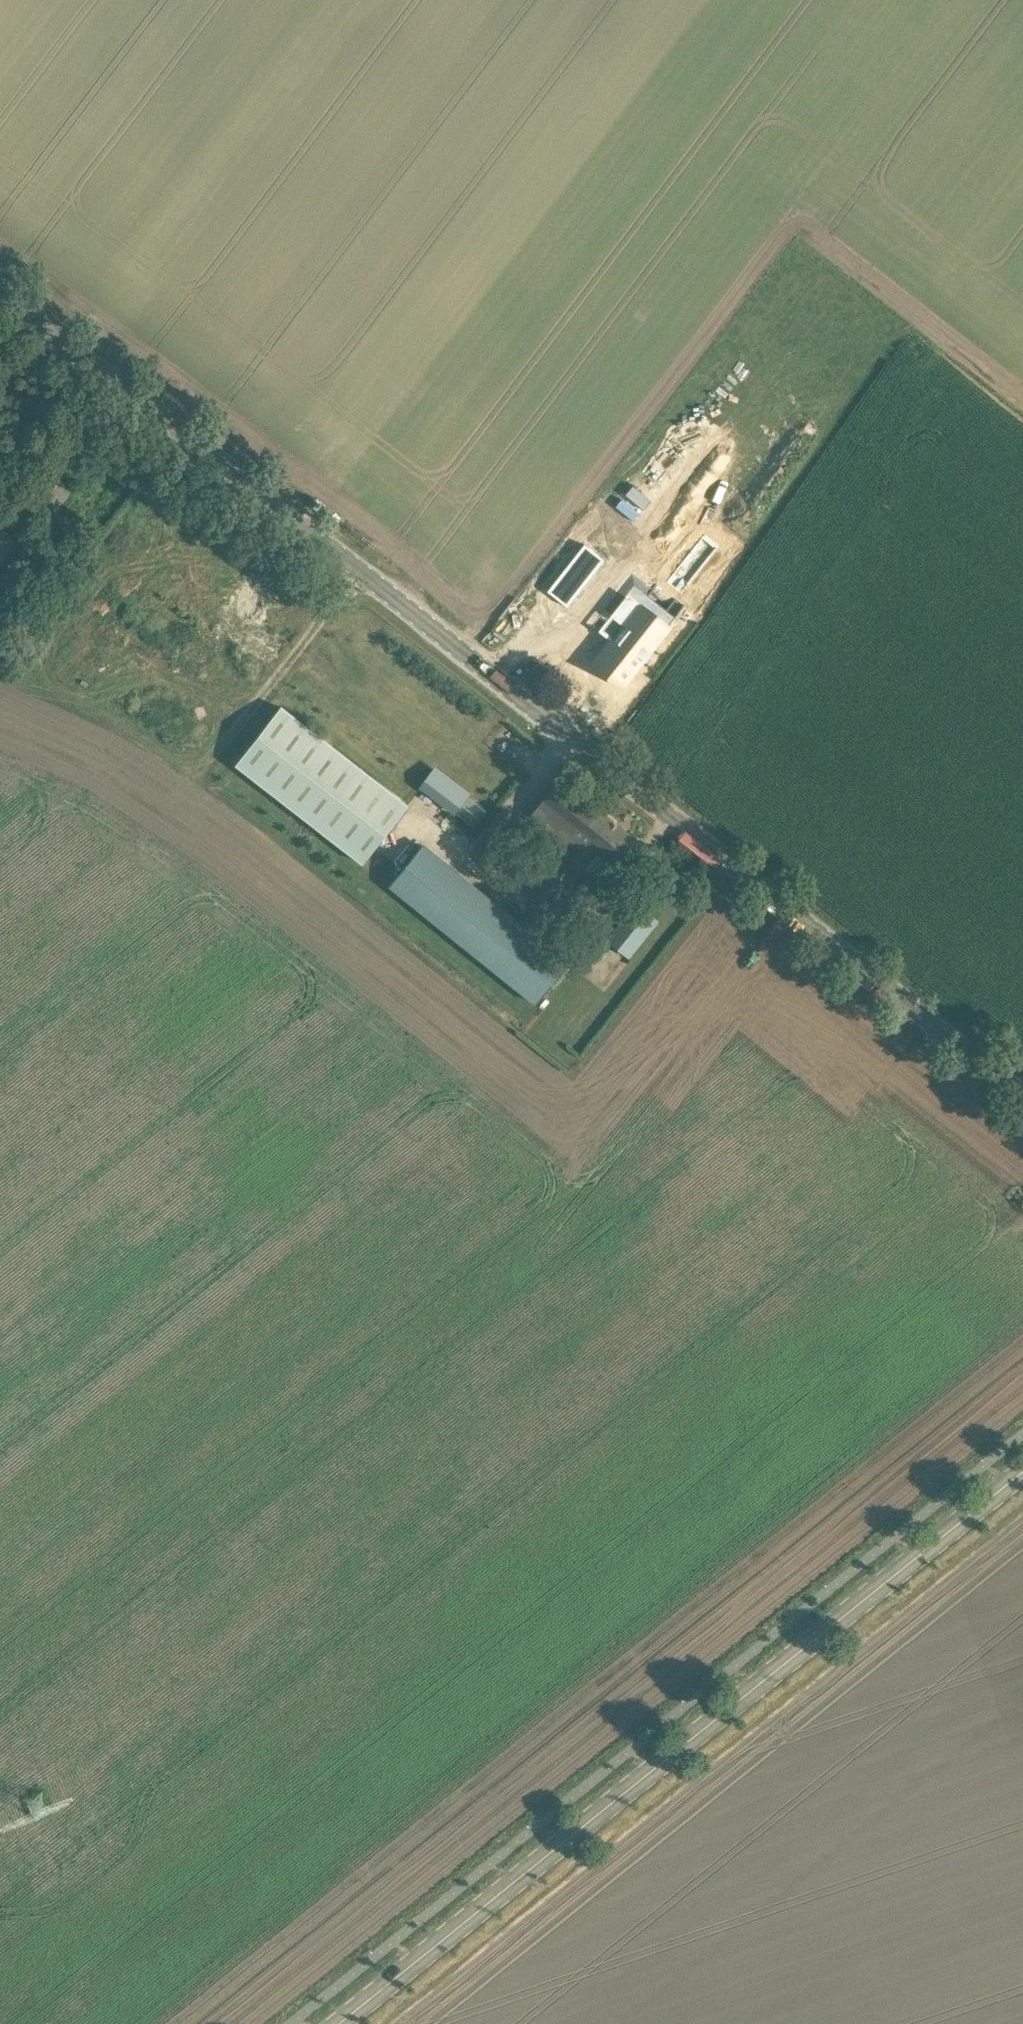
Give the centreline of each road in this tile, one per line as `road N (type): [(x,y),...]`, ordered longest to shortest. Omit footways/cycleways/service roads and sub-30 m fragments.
road 1 (tertiary): [(1022,1096),(334,532),(0,280)]
road 2 (tertiary): [(339,2023),(1022,1474)]

